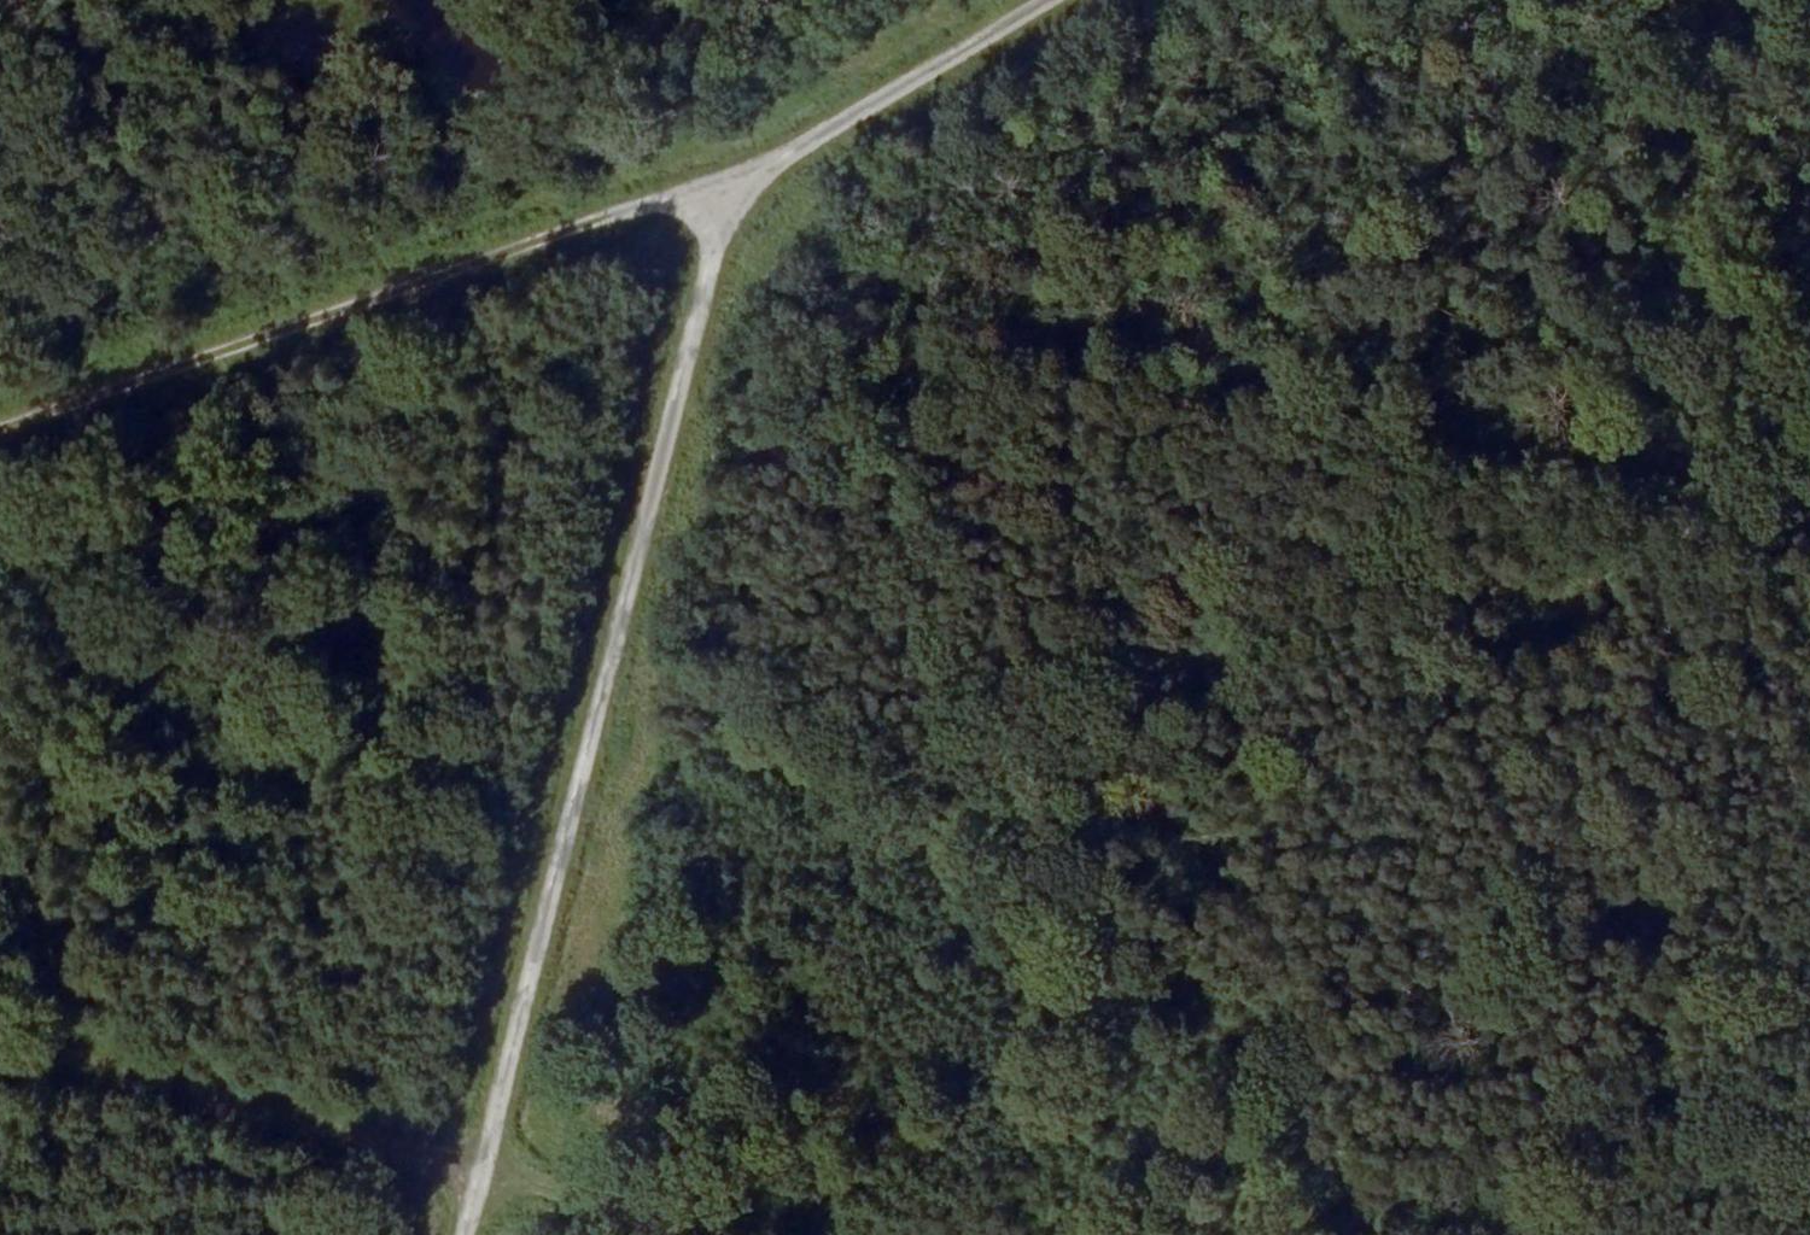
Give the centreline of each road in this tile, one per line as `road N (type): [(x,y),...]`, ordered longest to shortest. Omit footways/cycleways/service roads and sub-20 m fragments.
road 1 (unclassified): [(471,1177),(700,271),(710,192)]
road 2 (track): [(595,221),(0,429)]
road 3 (unclassified): [(710,192),(1045,0)]

